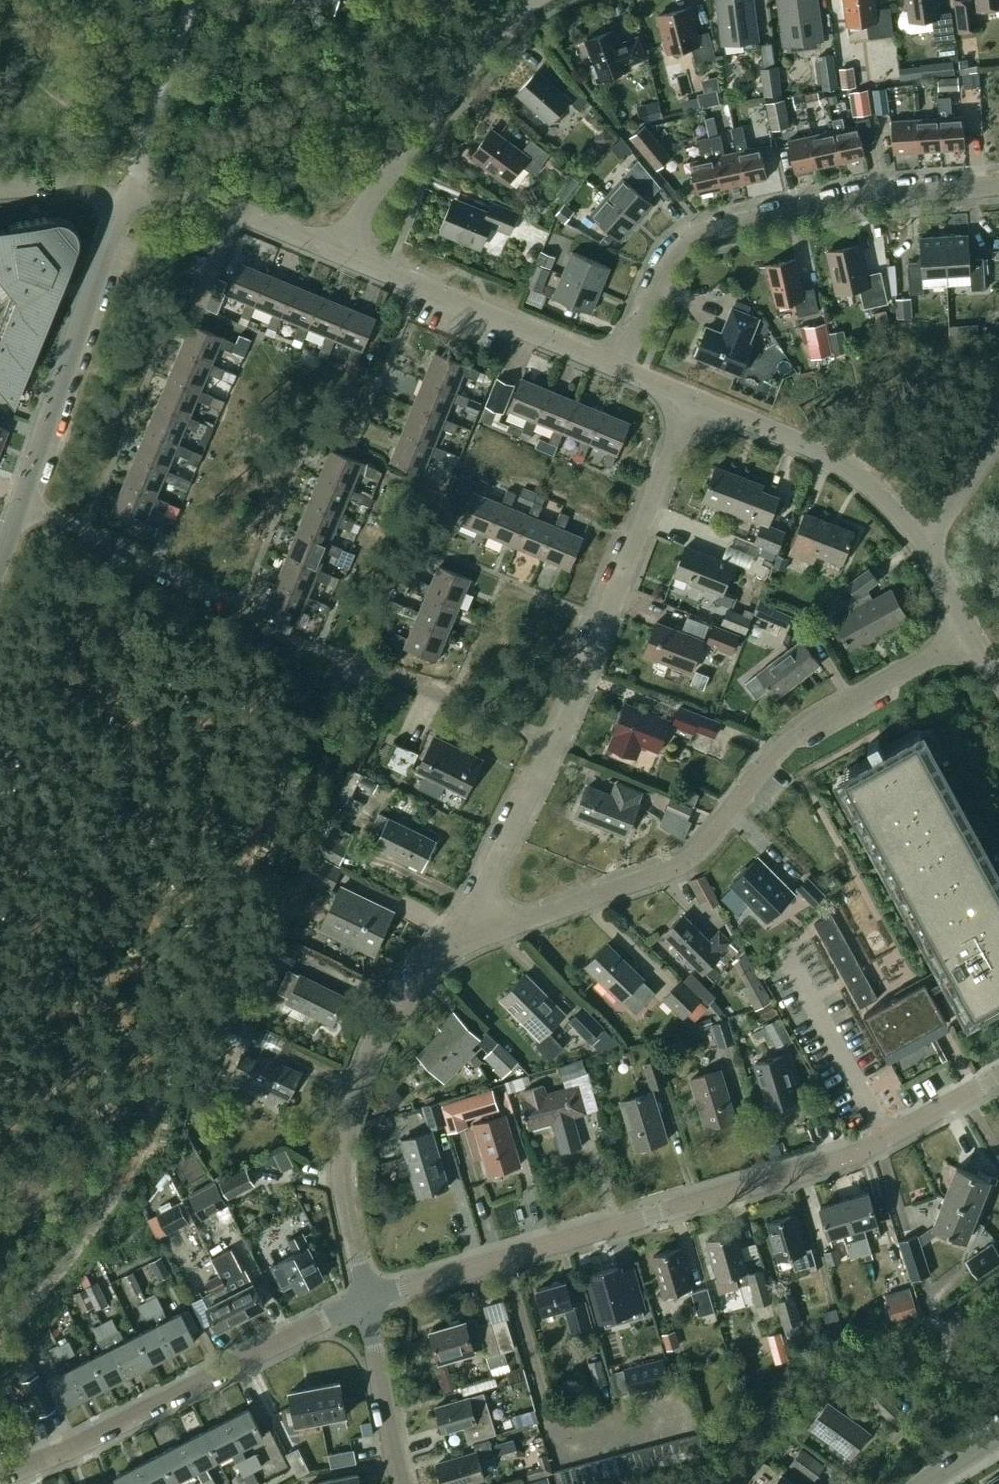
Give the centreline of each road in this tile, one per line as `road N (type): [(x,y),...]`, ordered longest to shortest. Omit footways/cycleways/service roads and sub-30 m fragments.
road 1 (residential): [(365,1300),(818,1168),(998,1074)]
road 2 (residential): [(470,933),(535,920),(684,865),(781,746),(972,634)]
road 3 (residential): [(470,933),(692,402)]
road 4 (residential): [(619,370),(671,258),(704,233),(893,193),(998,187)]
road 5 (residential): [(365,1300),(346,1191),(346,1111),(365,1048),(391,999),(470,933)]
road 6 (residential): [(0,1475),(365,1300)]
road 7 (unclassified): [(0,553),(130,185)]
road 8 (residential): [(341,255),(421,131),(503,26),(536,0)]
road 9 (unclassified): [(619,370),(341,255)]
road 10 (unclassified): [(919,538),(839,463),(692,402)]
road 11 (unclassified): [(341,255),(233,211),(130,185)]
road 12 (unclassified): [(130,185),(195,0)]
road 13 (residential): [(401,1483),(365,1300)]
road 14 (residential): [(919,538),(998,431)]
road 15 (residential): [(0,191),(130,185)]

